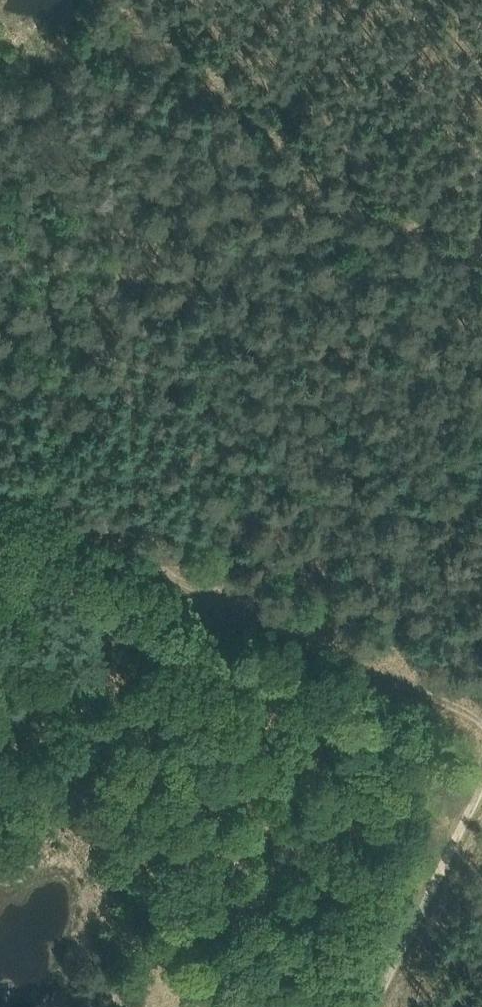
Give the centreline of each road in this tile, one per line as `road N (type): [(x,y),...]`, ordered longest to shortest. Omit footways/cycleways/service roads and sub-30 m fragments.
road 1 (track): [(0,501),(481,717)]
road 2 (track): [(360,1006),(481,748)]

